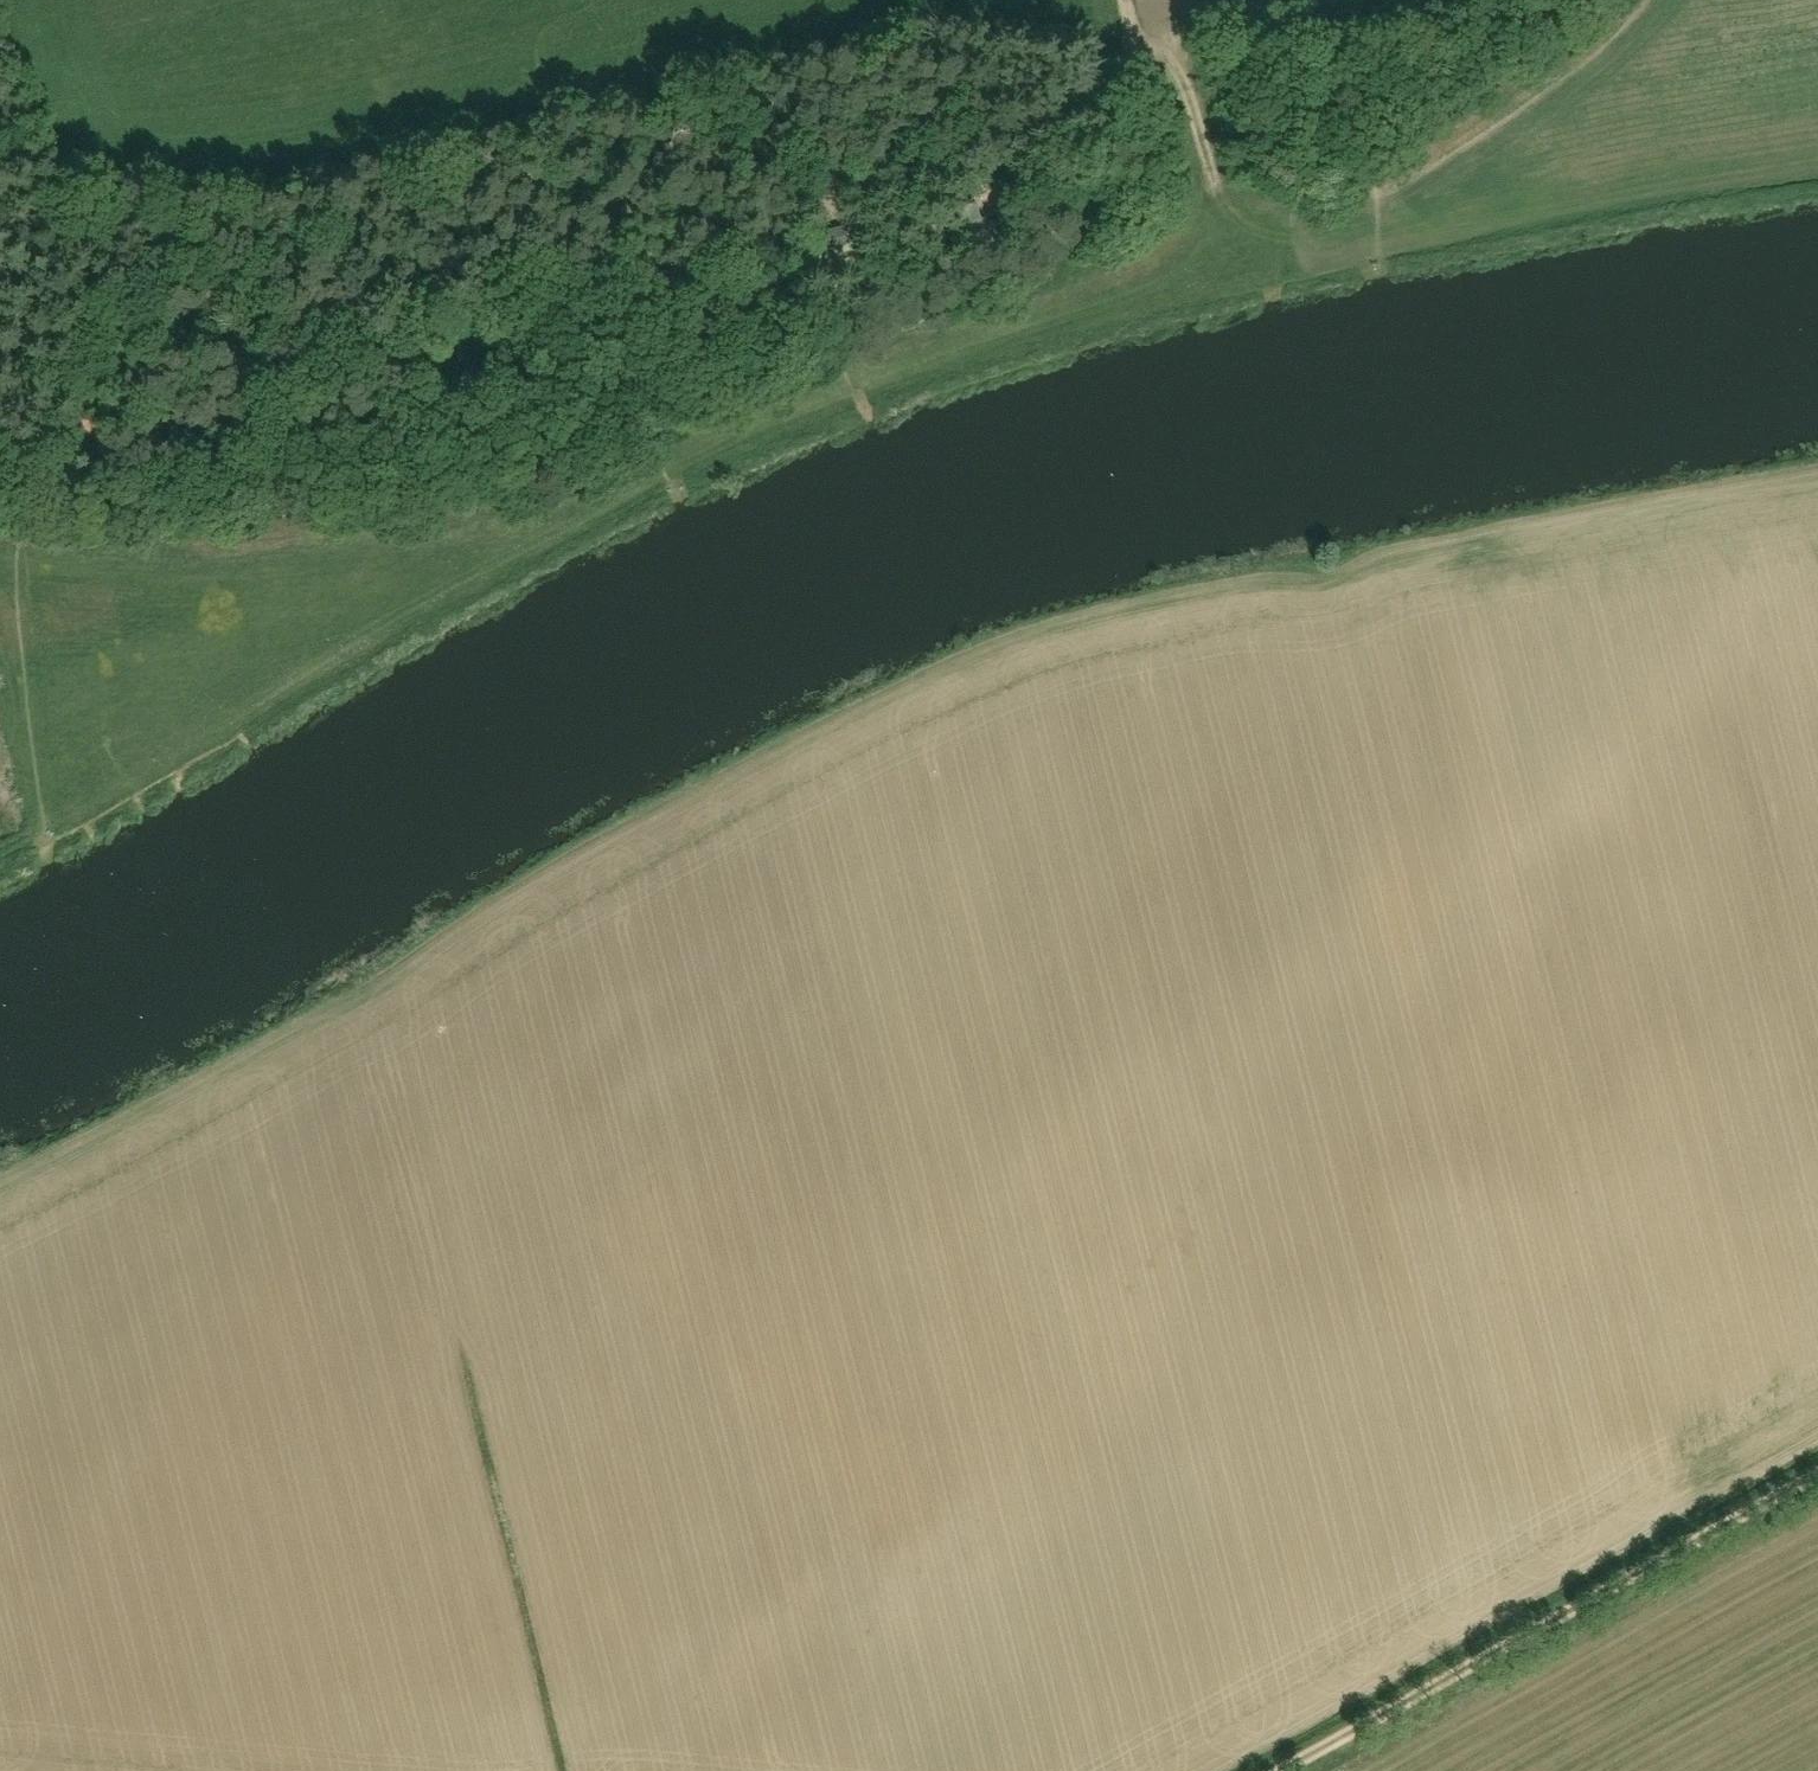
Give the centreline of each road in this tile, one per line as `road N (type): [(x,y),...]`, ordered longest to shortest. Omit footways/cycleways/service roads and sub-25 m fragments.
road 1 (track): [(1154,50),(1126,79),(996,148),(514,282),(489,296),(476,318),(456,416),(439,445),(378,480),(235,492),(0,486)]
road 2 (track): [(1284,1770),(1817,1475)]
road 3 (track): [(1125,0),(1183,93),(1218,187)]

